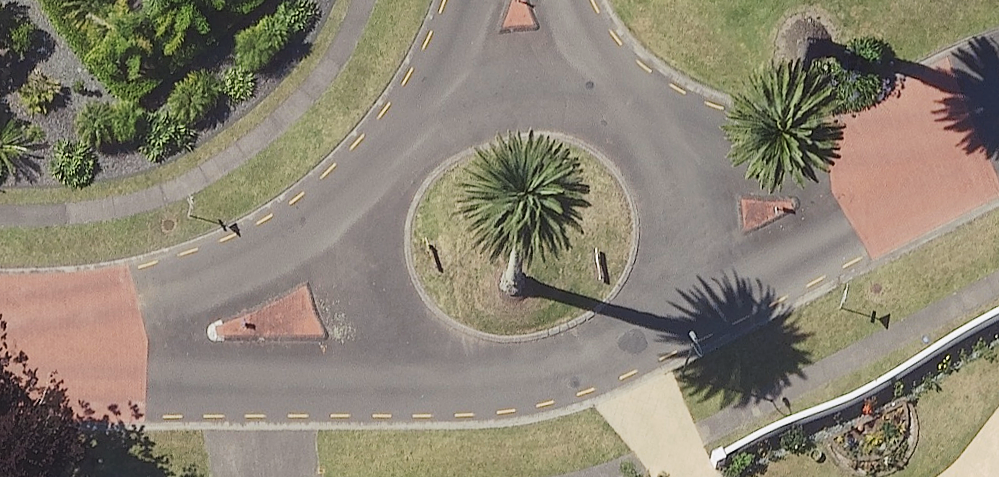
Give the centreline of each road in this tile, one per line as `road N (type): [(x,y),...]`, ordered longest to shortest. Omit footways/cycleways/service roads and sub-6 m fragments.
road 1 (residential): [(688,223),(680,286),(649,333),(596,365),(527,383),(463,375),(413,348),(373,300)]
road 2 (residential): [(373,300),(315,321),(0,350)]
road 3 (residential): [(998,129),(761,213),(688,223)]
road 4 (residential): [(373,300),(361,253),(376,192),(411,140),(453,101),(518,75)]
road 5 (residential): [(518,75),(576,86),(644,116),(682,173),(688,223)]

